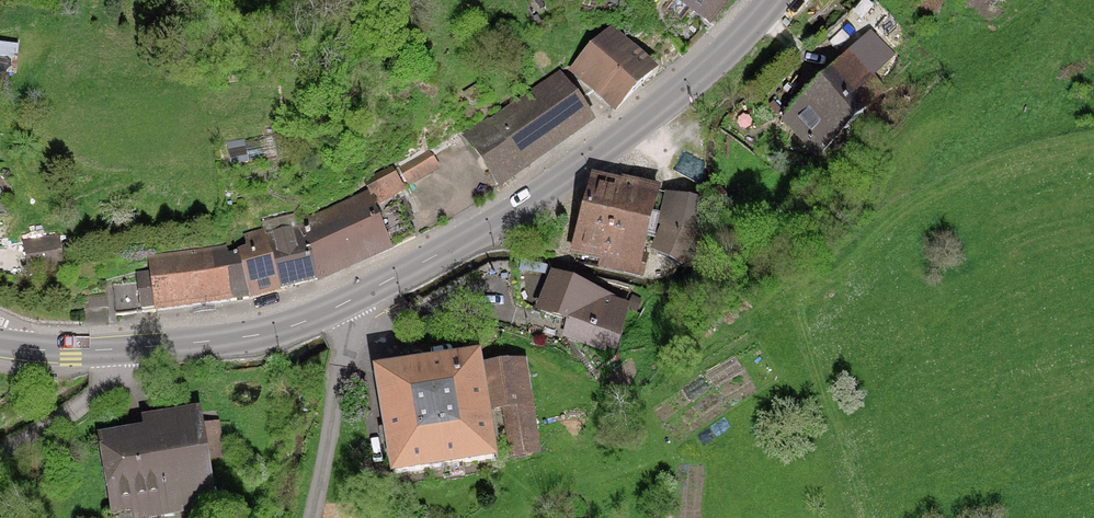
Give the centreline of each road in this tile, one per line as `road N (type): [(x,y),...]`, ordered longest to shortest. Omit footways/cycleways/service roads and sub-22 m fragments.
road 1 (secondary): [(339,308),(505,217),(670,101),(771,0)]
road 2 (secondary): [(122,349),(272,331),(339,308)]
road 3 (unclassified): [(339,308),(343,368),(312,517)]
road 4 (residential): [(122,349),(112,377),(85,407),(0,456)]

